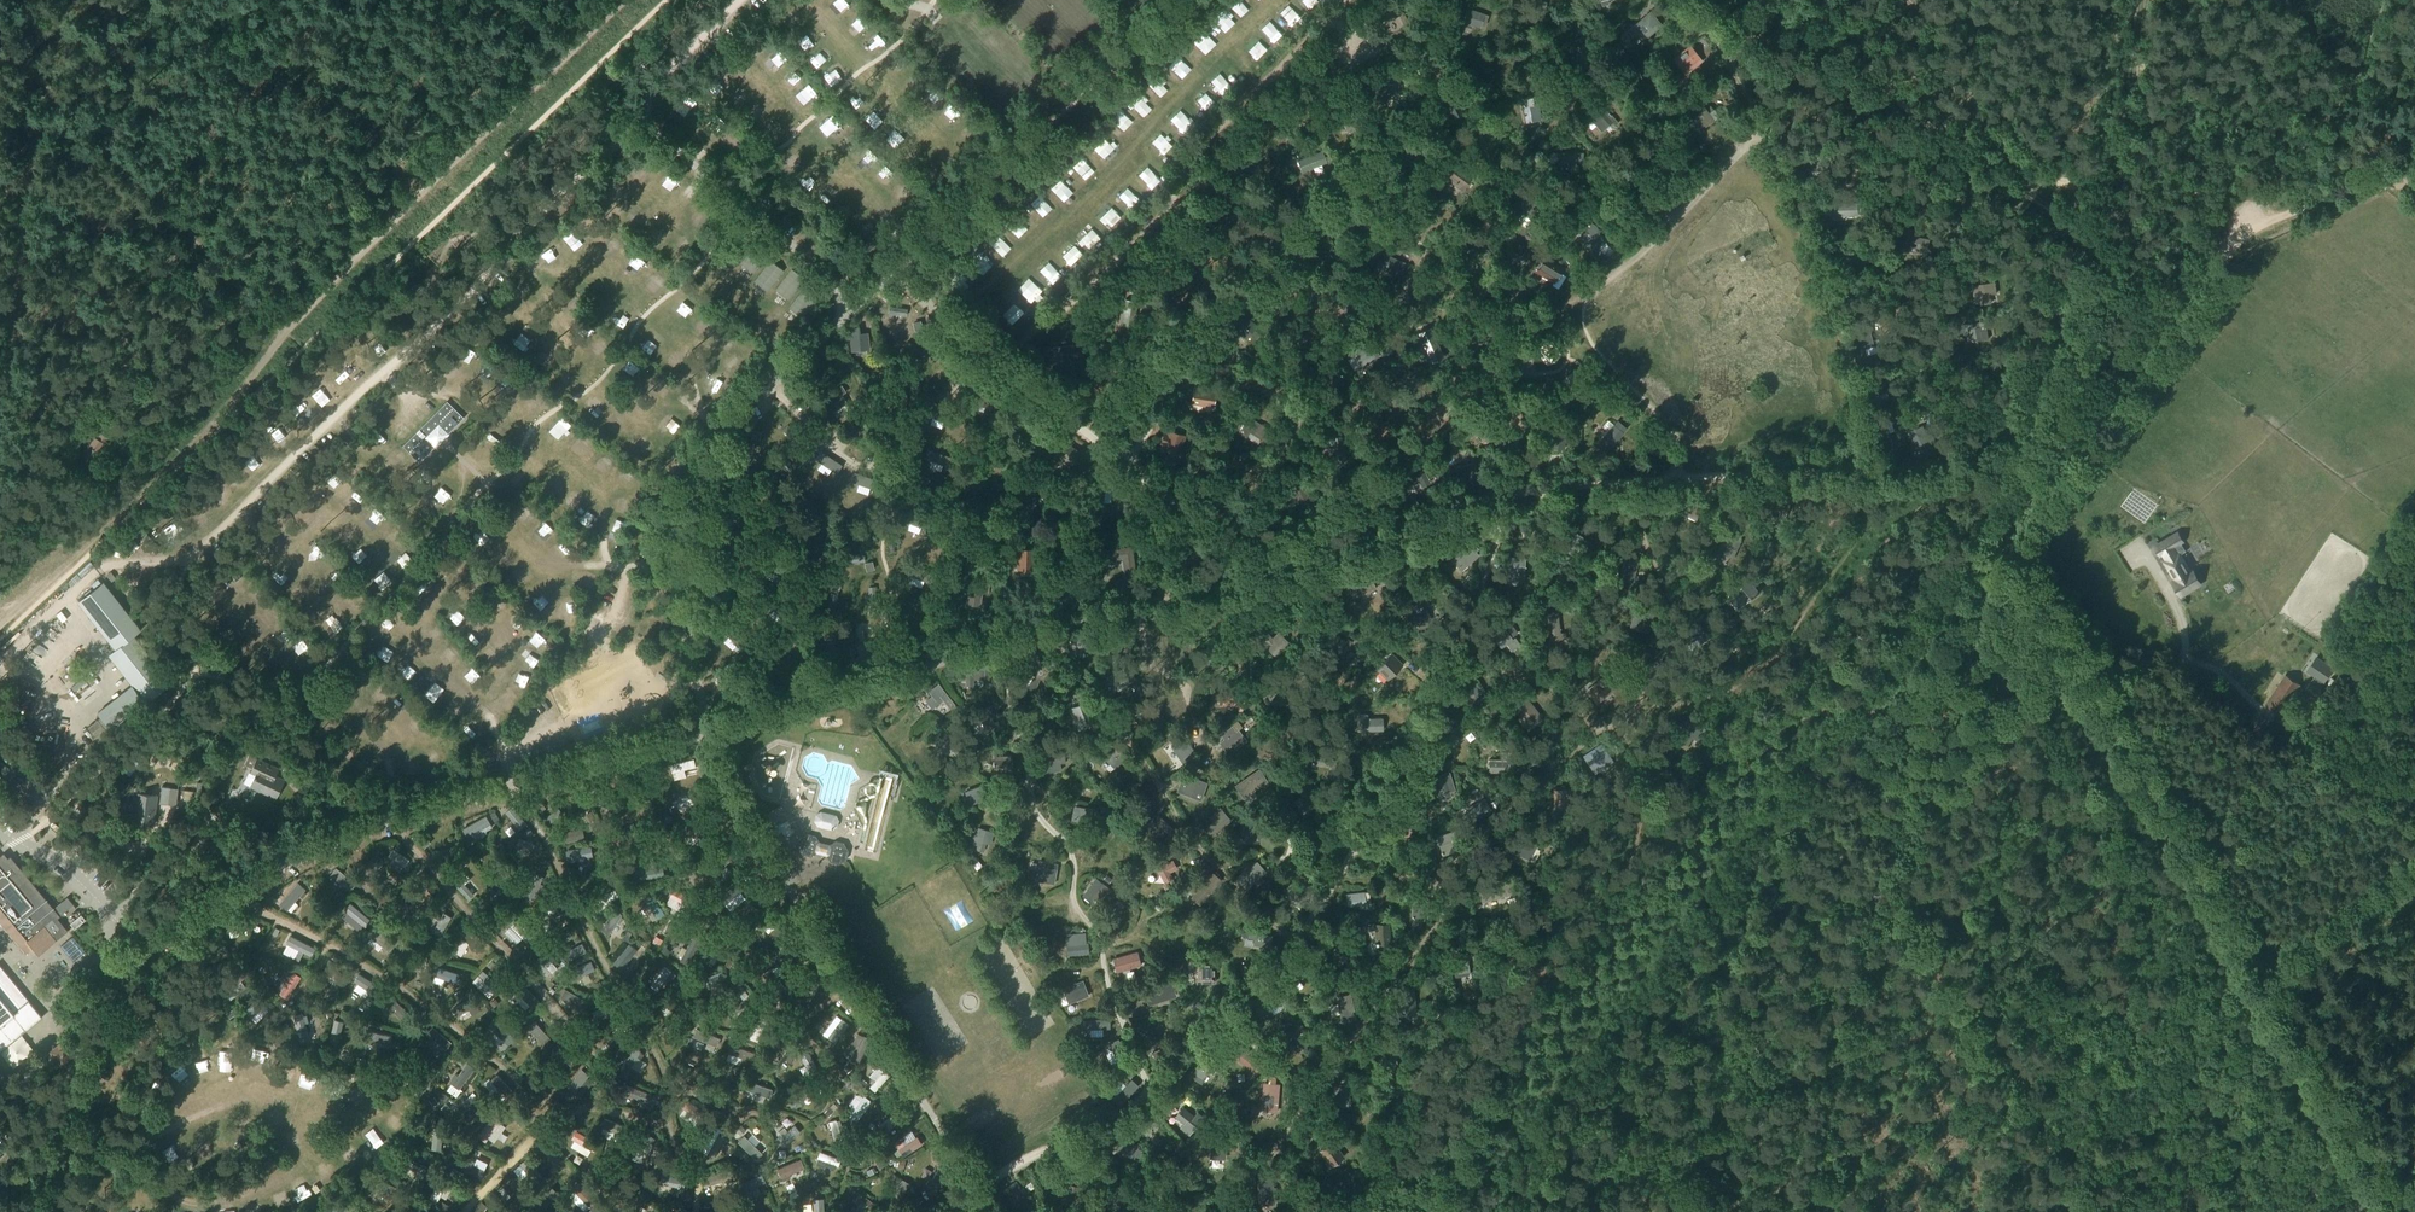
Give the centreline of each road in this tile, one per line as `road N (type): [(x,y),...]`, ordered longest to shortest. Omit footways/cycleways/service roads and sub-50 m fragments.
road 1 (track): [(622,0),(277,335),(0,624)]
road 2 (track): [(2032,513),(2023,536),(2026,563),(2276,991)]
road 3 (track): [(1769,0),(2178,319)]
road 4 (track): [(2196,296),(2032,513)]
road 5 (track): [(2276,991),(2404,1211)]
road 6 (track): [(2196,296),(2255,223),(2373,174)]
road 7 (track): [(2276,991),(2414,878)]

